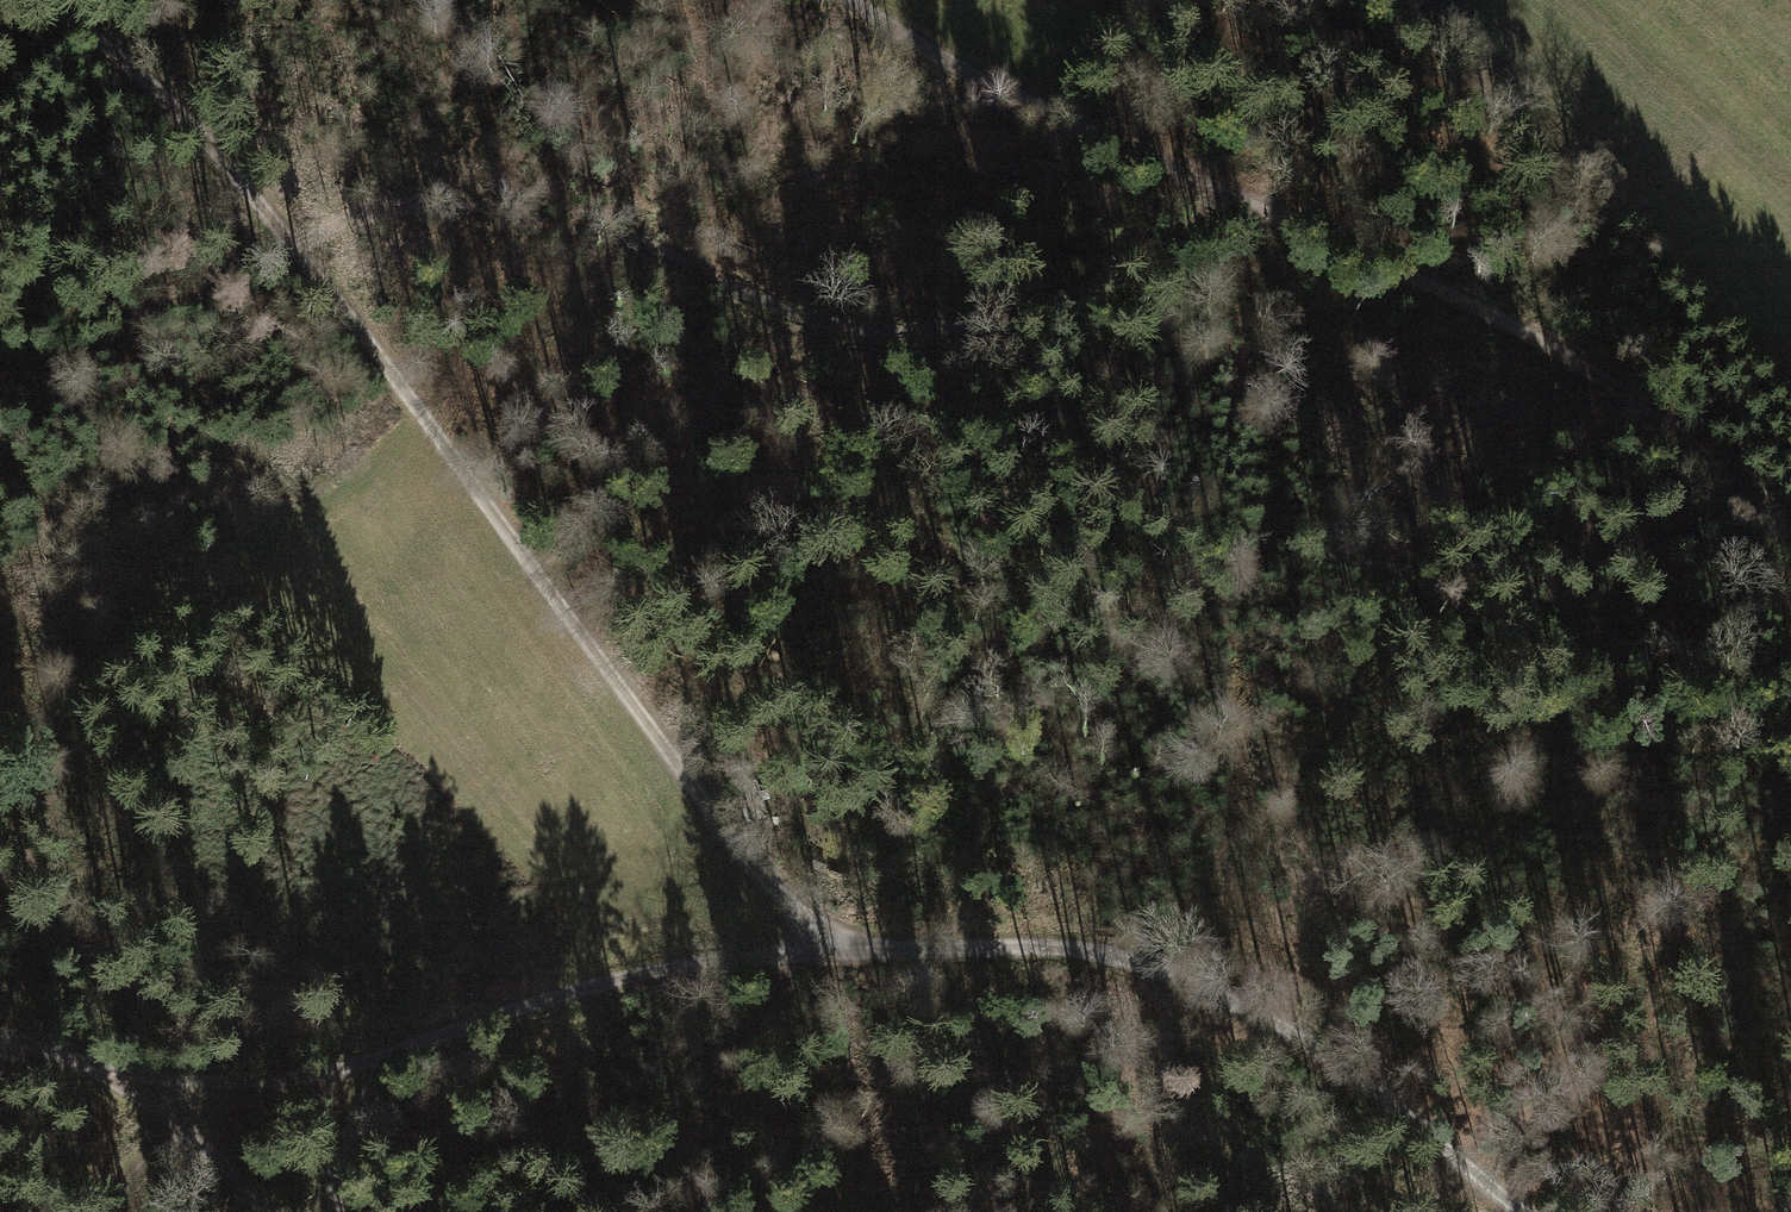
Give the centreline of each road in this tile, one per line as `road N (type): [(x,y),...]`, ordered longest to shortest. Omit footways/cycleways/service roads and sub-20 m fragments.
road 1 (track): [(300,256),(376,216),(430,204),(577,226),(665,250),(795,318),(865,335),(1019,323),(1316,167),(1345,120),(1376,0)]
road 2 (track): [(47,0),(126,59),(222,156),(708,808),(797,914),(818,954)]
road 3 (track): [(1790,519),(1495,317),(1070,125),(862,0)]
road 4 (track): [(818,954),(607,983),(307,1078),(267,1083),(95,1070),(0,1030)]
road 5 (track): [(1523,1211),(1394,1100),(1289,1030),(1207,987),(1128,961),(1024,945),(818,954)]
road 6 (track): [(328,1211),(336,1138),(398,1051)]
road 7 (track): [(1289,1030),(1303,974),(1330,929),(1391,896)]
road 8 (track): [(178,1127),(272,1211)]

